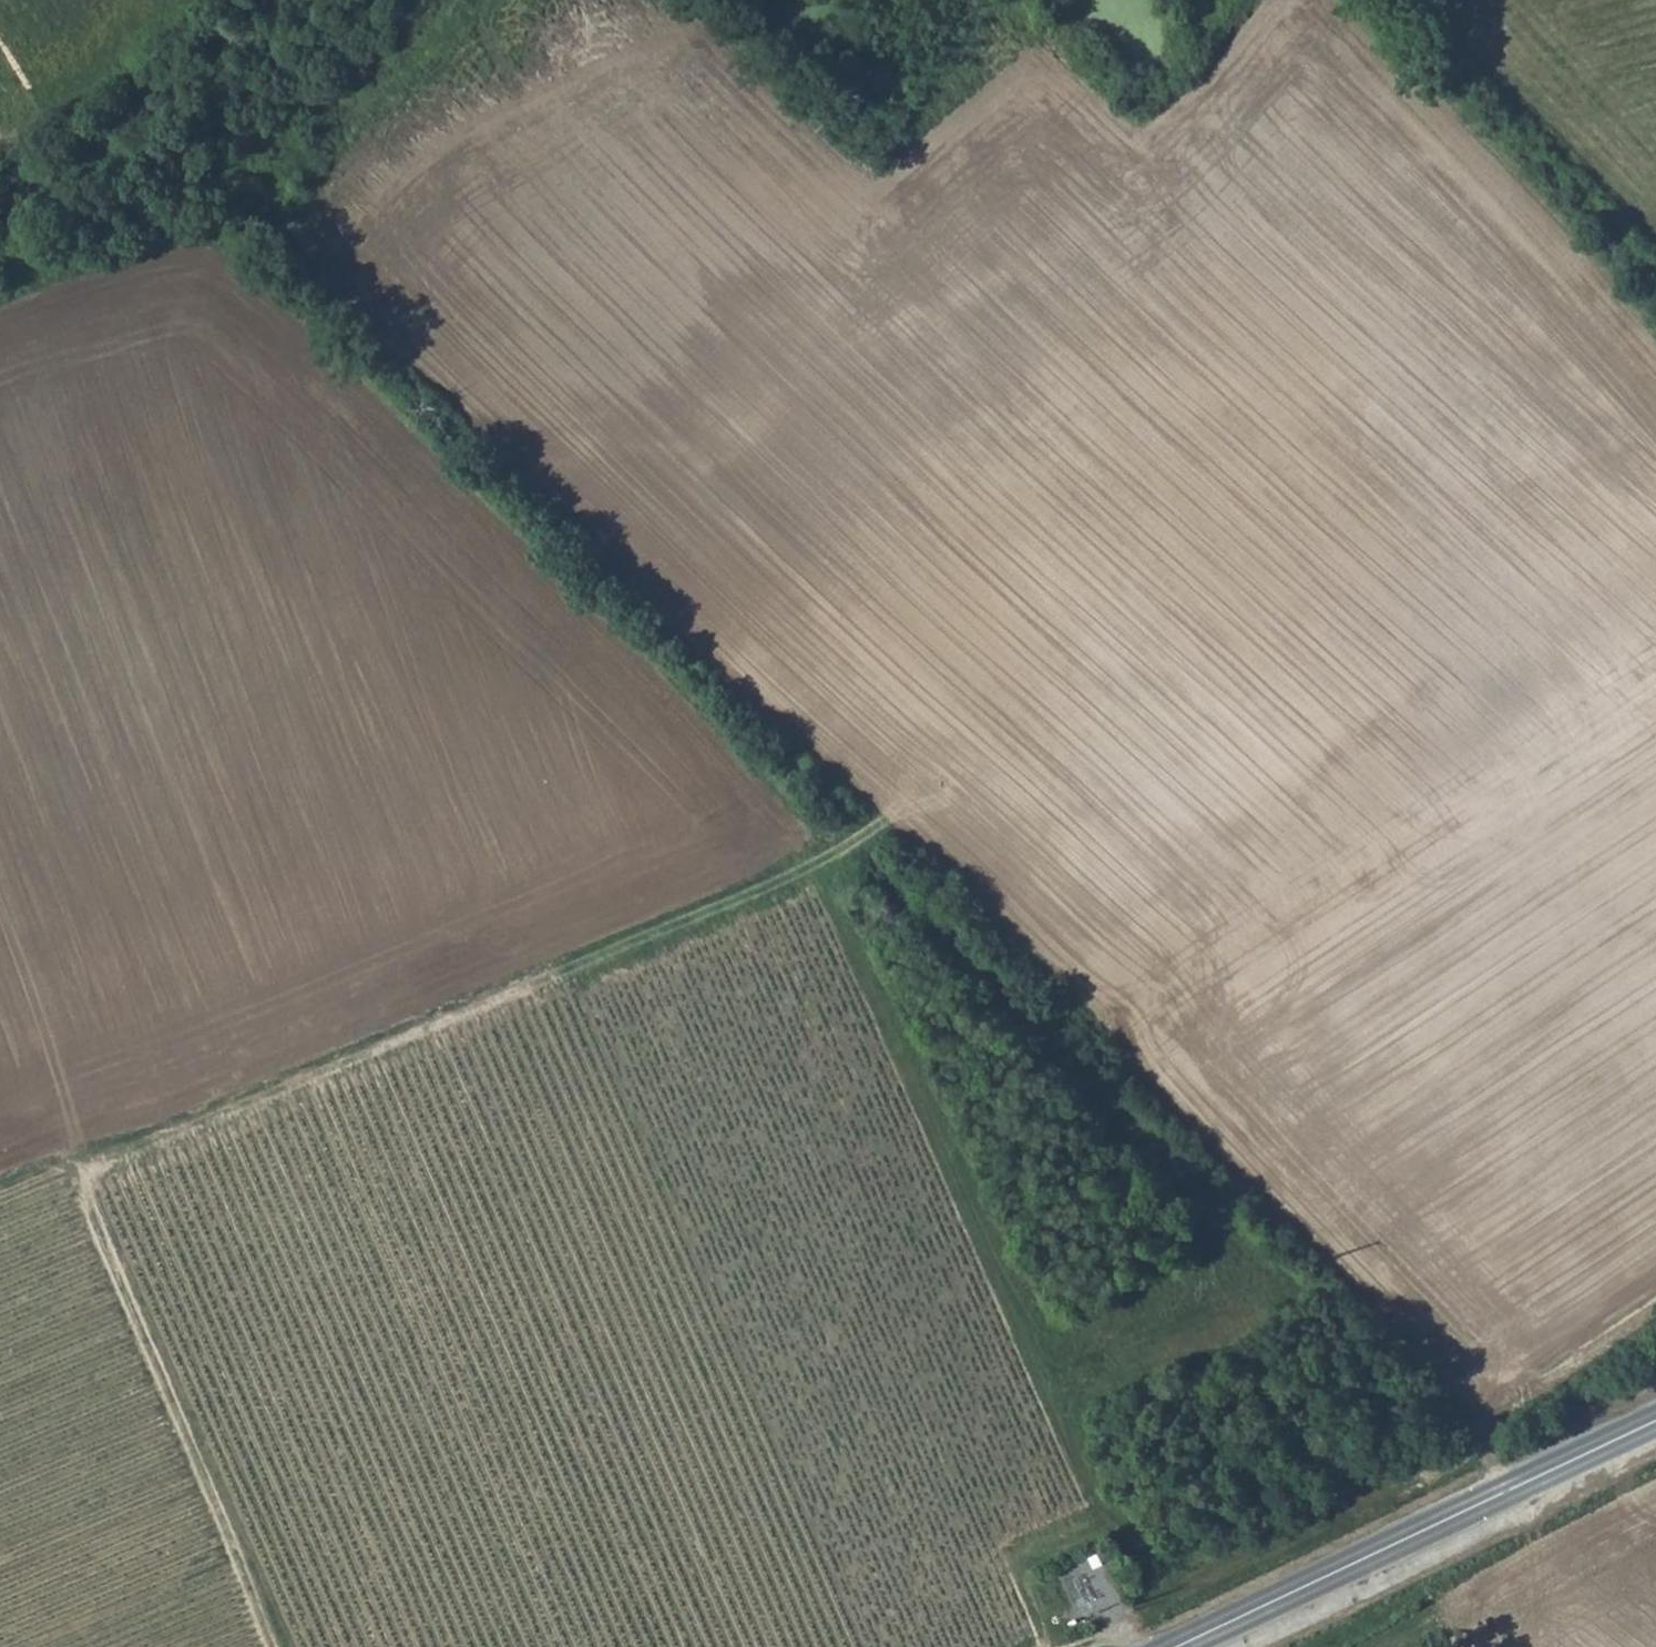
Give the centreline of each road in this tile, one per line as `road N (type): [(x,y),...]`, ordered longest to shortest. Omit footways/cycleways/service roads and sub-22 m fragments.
road 1 (tertiary): [(1655,1420),(1180,1646)]
road 2 (track): [(82,1172),(276,1646)]

